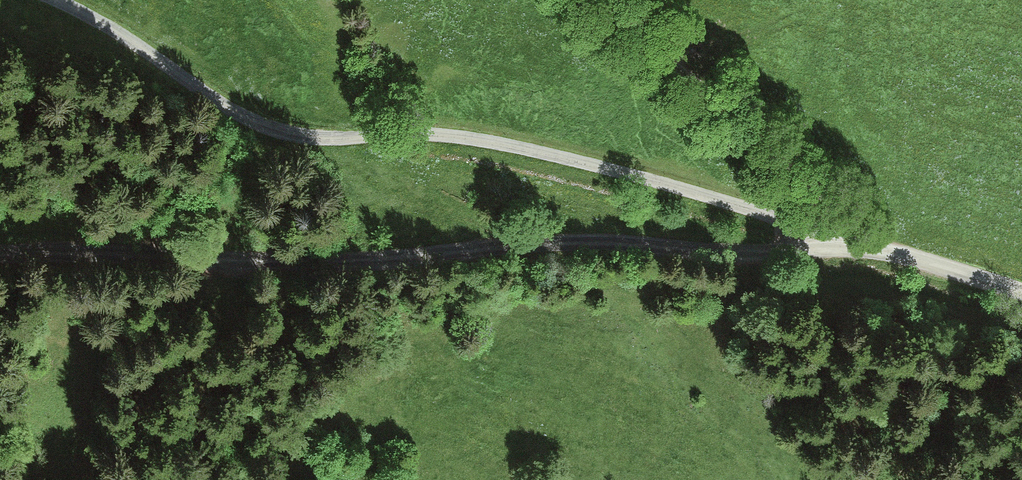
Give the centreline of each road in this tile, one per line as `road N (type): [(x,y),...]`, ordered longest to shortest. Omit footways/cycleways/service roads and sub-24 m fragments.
road 1 (unclassified): [(0,265),(297,245),(876,245),(1021,288)]
road 2 (track): [(876,245),(478,139),(412,132),(336,141),(287,131),(236,115),(61,0)]

